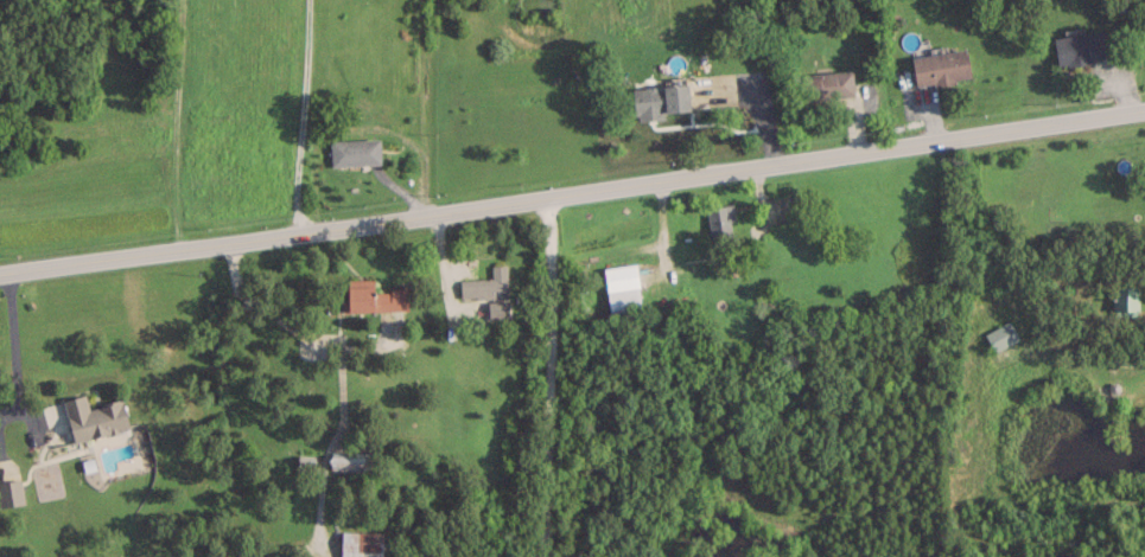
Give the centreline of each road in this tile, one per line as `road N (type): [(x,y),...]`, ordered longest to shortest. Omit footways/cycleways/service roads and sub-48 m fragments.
road 1 (tertiary): [(1144,111),(0,273)]
road 2 (residential): [(540,556),(552,191)]

